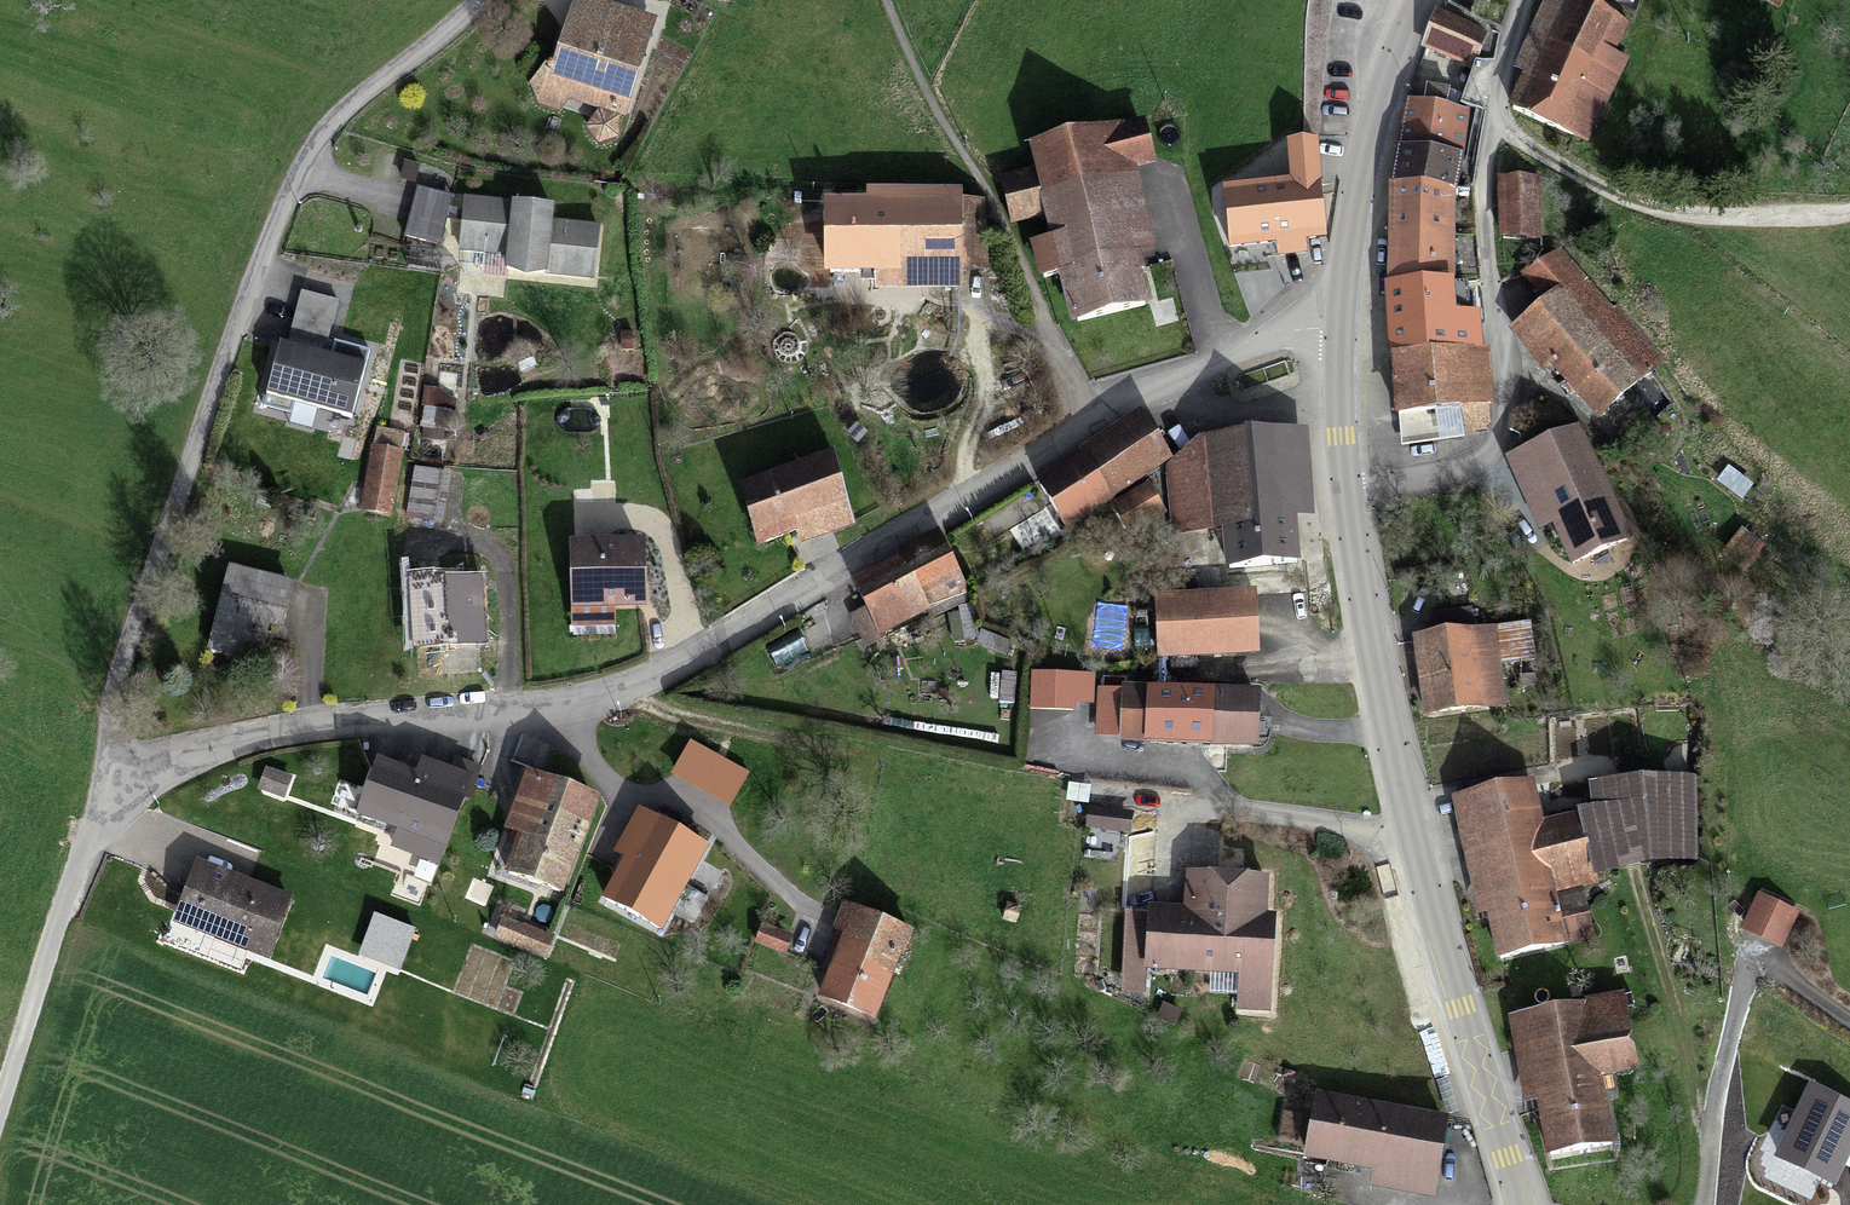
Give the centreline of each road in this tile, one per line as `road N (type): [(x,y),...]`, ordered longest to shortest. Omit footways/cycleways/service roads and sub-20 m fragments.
road 1 (residential): [(103,798),(241,740),(406,717),(530,715),(606,699),(689,662),(1130,398),(1341,312)]
road 2 (unclassified): [(487,0),(350,104),(294,181),(116,664),(103,798)]
road 3 (tertiary): [(1520,1204),(1410,840),(1347,491)]
road 4 (residential): [(1347,491),(1427,485),(1475,469),(1508,445),(1512,390),(1479,197),(1496,89),(1521,0)]
road 5 (track): [(1849,218),(1658,212),(1614,201),(1490,122)]
road 6 (unclassified): [(103,798),(3,1108)]
road 7 (tertiary): [(1341,312),(1378,85),(1422,0)]
road 8 (track): [(1711,1143),(1635,893)]
road 9 (tertiary): [(1347,491),(1341,312)]

